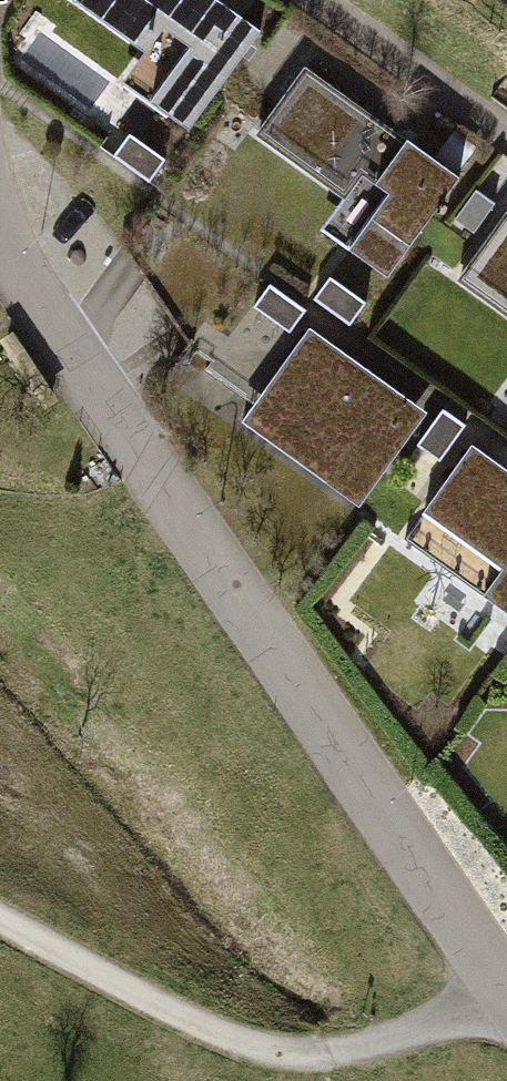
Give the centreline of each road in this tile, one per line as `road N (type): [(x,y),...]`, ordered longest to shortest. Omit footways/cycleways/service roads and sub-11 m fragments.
road 1 (residential): [(0,221),(14,260),(151,473),(506,990)]
road 2 (track): [(0,925),(148,1009),(285,1064),(366,1061),(506,1017)]

